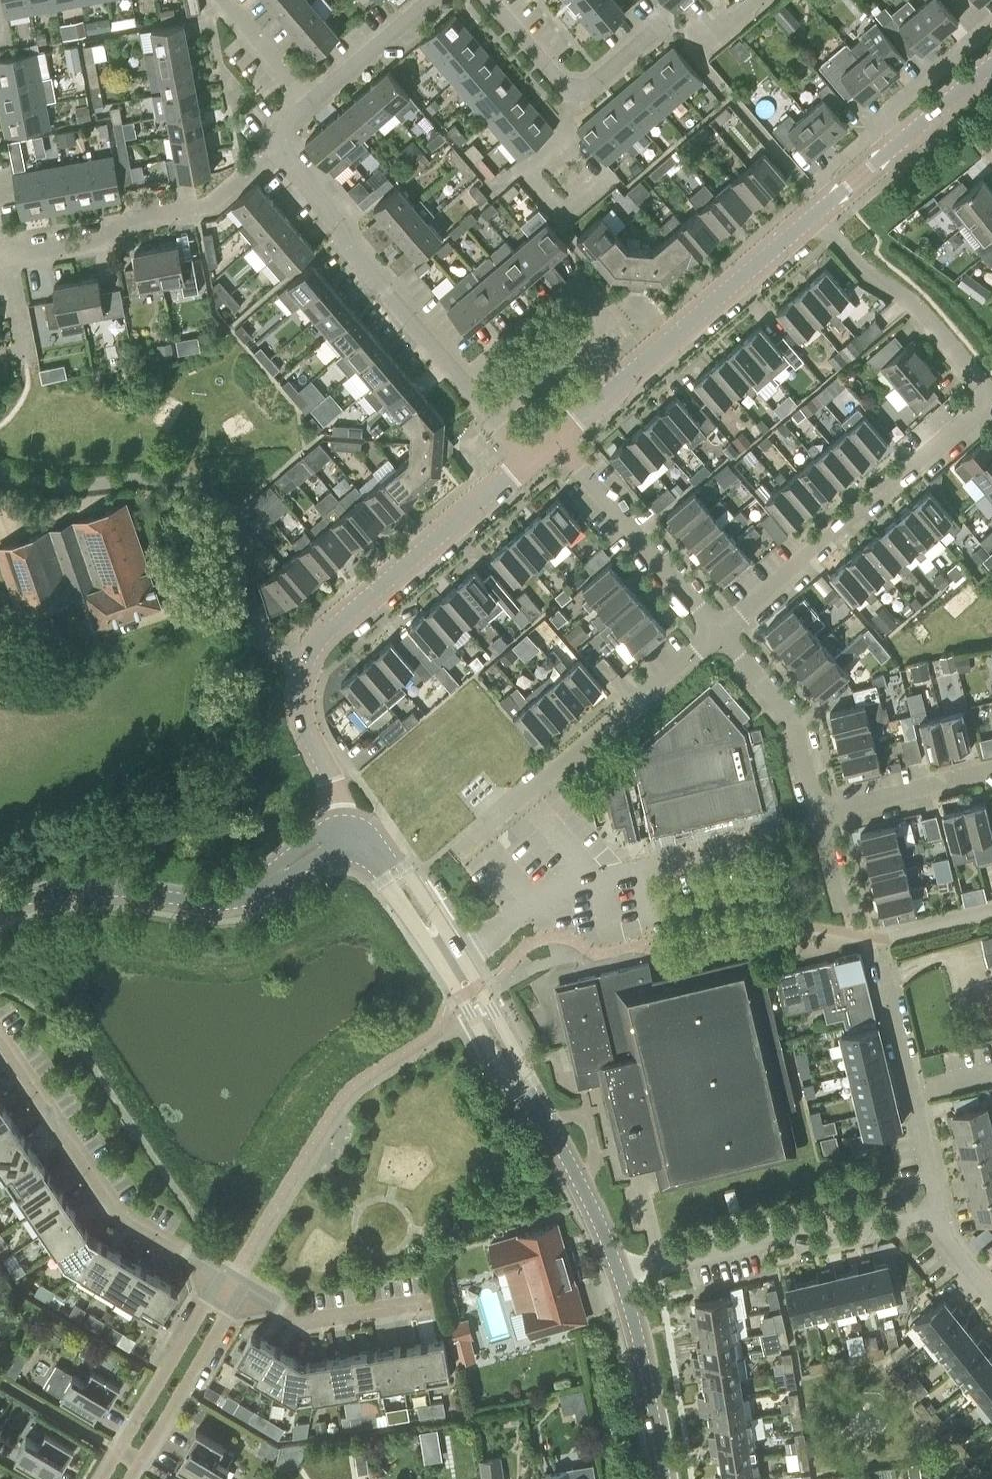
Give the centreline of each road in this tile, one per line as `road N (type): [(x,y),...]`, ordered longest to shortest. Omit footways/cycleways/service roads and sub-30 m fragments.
road 1 (tertiary): [(618,1273),(466,993),(354,823)]
road 2 (residential): [(301,653),(261,630),(243,587),(228,506),(199,481),(53,483),(0,475)]
road 3 (tertiary): [(0,909),(72,892),(228,899),(354,823)]
road 4 (residential): [(714,623),(986,389)]
road 5 (residential): [(273,136),(492,411)]
road 6 (tertiary): [(554,443),(812,217)]
road 7 (residential): [(461,848),(714,623)]
road 8 (residential): [(220,1271),(118,1211),(0,1036)]
road 9 (residential): [(618,1273),(780,1236),(820,1246),(931,1216)]
road 10 (residential): [(0,246),(205,201),(273,136)]
road 11 (tertiary): [(301,653),(531,461)]
road 12 (residential): [(812,217),(866,282),(911,297),(986,389)]
road 13 (residential): [(714,623),(554,443)]
road 14 (residential): [(659,26),(574,97),(488,0)]
road 15 (residential): [(220,1271),(99,1478)]
road 16 (residential): [(838,195),(855,151),(885,119),(991,28)]
road 17 (residential): [(815,811),(794,710),(714,623)]
road 18 (residential): [(133,1478),(246,1290)]
road 19 (tertiary): [(661,1478),(618,1273)]
road 20 (tertiary): [(838,195),(991,65)]
road 21 (residential): [(433,1302),(304,1322),(246,1290)]
road 22 (residential): [(991,768),(815,811)]
road 23 (tertiary): [(354,823),(309,715),(301,653)]
road 24 (residential): [(297,105),(429,0)]
road 25 (residential): [(873,937),(910,1096)]
road 26 (residential): [(492,411),(601,321)]
road 27 (residential): [(218,0),(297,105)]
road 28 (residential): [(843,932),(815,811)]
road 29 (residential): [(931,1216),(910,1096)]

